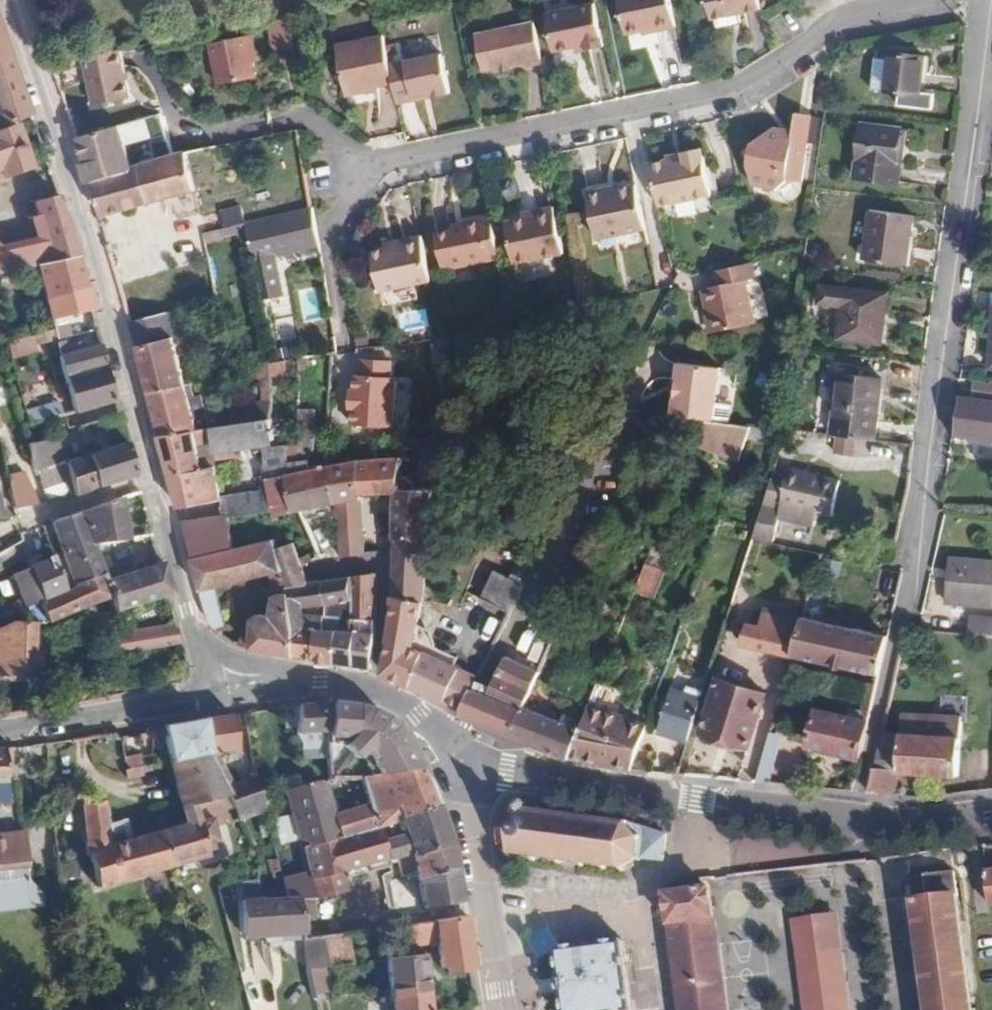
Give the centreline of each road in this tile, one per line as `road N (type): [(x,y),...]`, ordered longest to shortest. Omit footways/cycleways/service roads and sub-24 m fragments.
road 1 (residential): [(198,635),(97,260),(10,0)]
road 2 (residential): [(903,614),(990,0)]
road 3 (residential): [(380,168),(731,90),(841,23),(914,0)]
road 4 (residential): [(991,812),(873,822),(474,764)]
road 5 (residential): [(189,699),(0,729)]
road 6 (residential): [(474,764),(407,709),(321,685)]
road 7 (residential): [(485,907),(466,802),(474,764)]
road 8 (residential): [(321,685),(228,668),(198,635)]
road 9 (residential): [(321,685),(189,699)]

